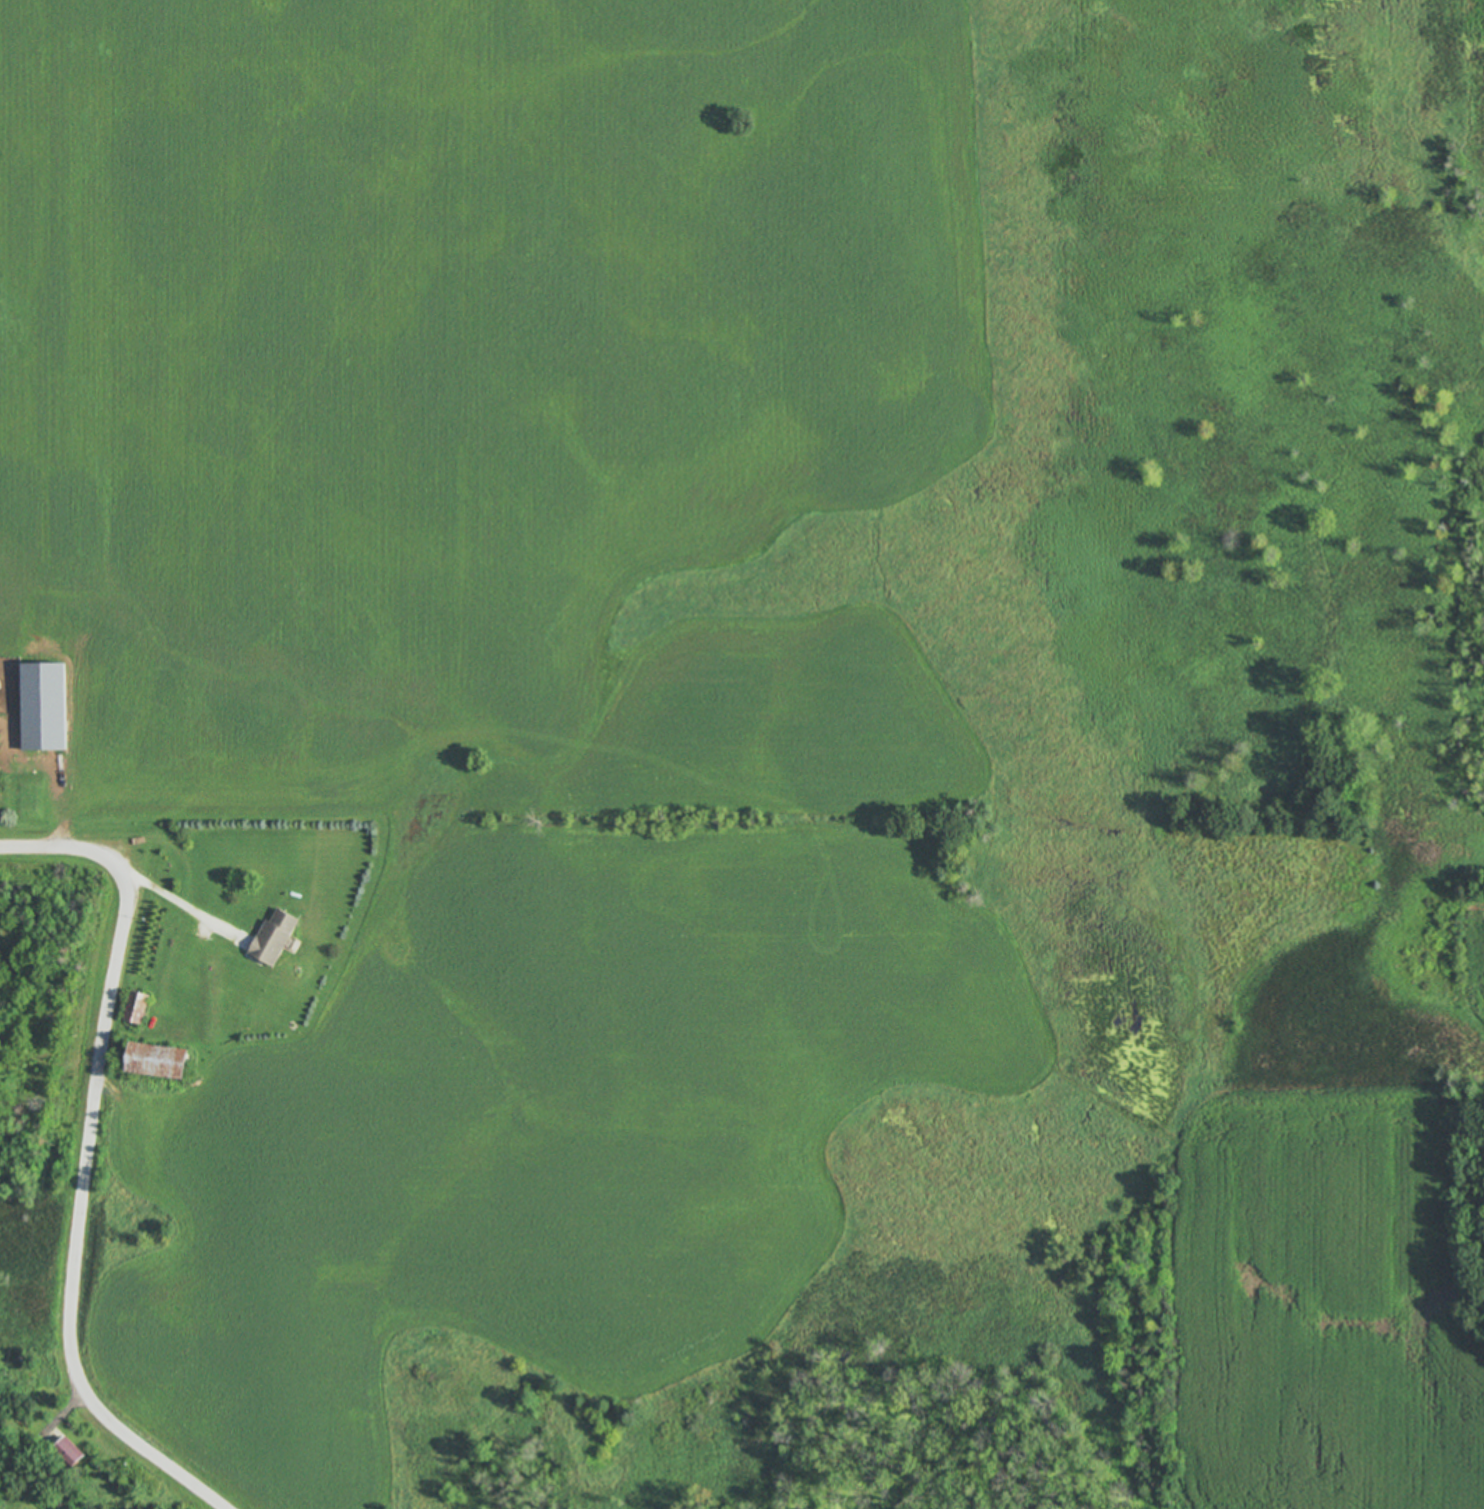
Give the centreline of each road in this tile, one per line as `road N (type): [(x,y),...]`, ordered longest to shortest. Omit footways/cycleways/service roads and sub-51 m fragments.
road 1 (residential): [(224,1508),(108,1420),(85,1393),(73,1361),(71,1306),(93,1095),(127,900),(120,872),(81,846),(0,843)]

